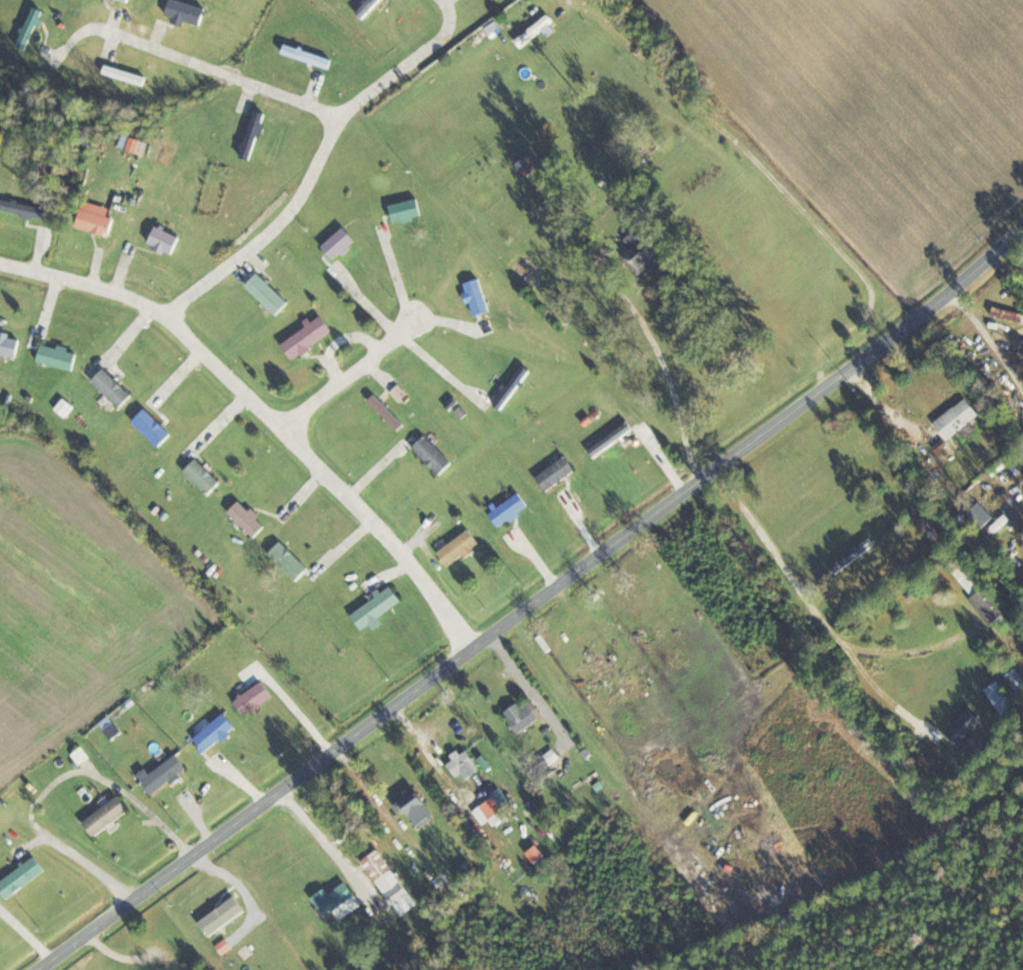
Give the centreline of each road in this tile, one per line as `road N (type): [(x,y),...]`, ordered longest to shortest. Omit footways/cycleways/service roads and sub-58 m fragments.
road 1 (tertiary): [(43,969),(316,758),(814,399),(950,295),(1022,225)]
road 2 (residential): [(472,644),(288,430),(176,318),(140,300),(0,263)]
road 3 (residential): [(176,318),(195,290),(276,230),(311,187),(341,119),(445,33),(452,10),(444,0)]
road 4 (residential): [(103,27),(341,119)]
road 5 (residential): [(288,430),(416,326)]

